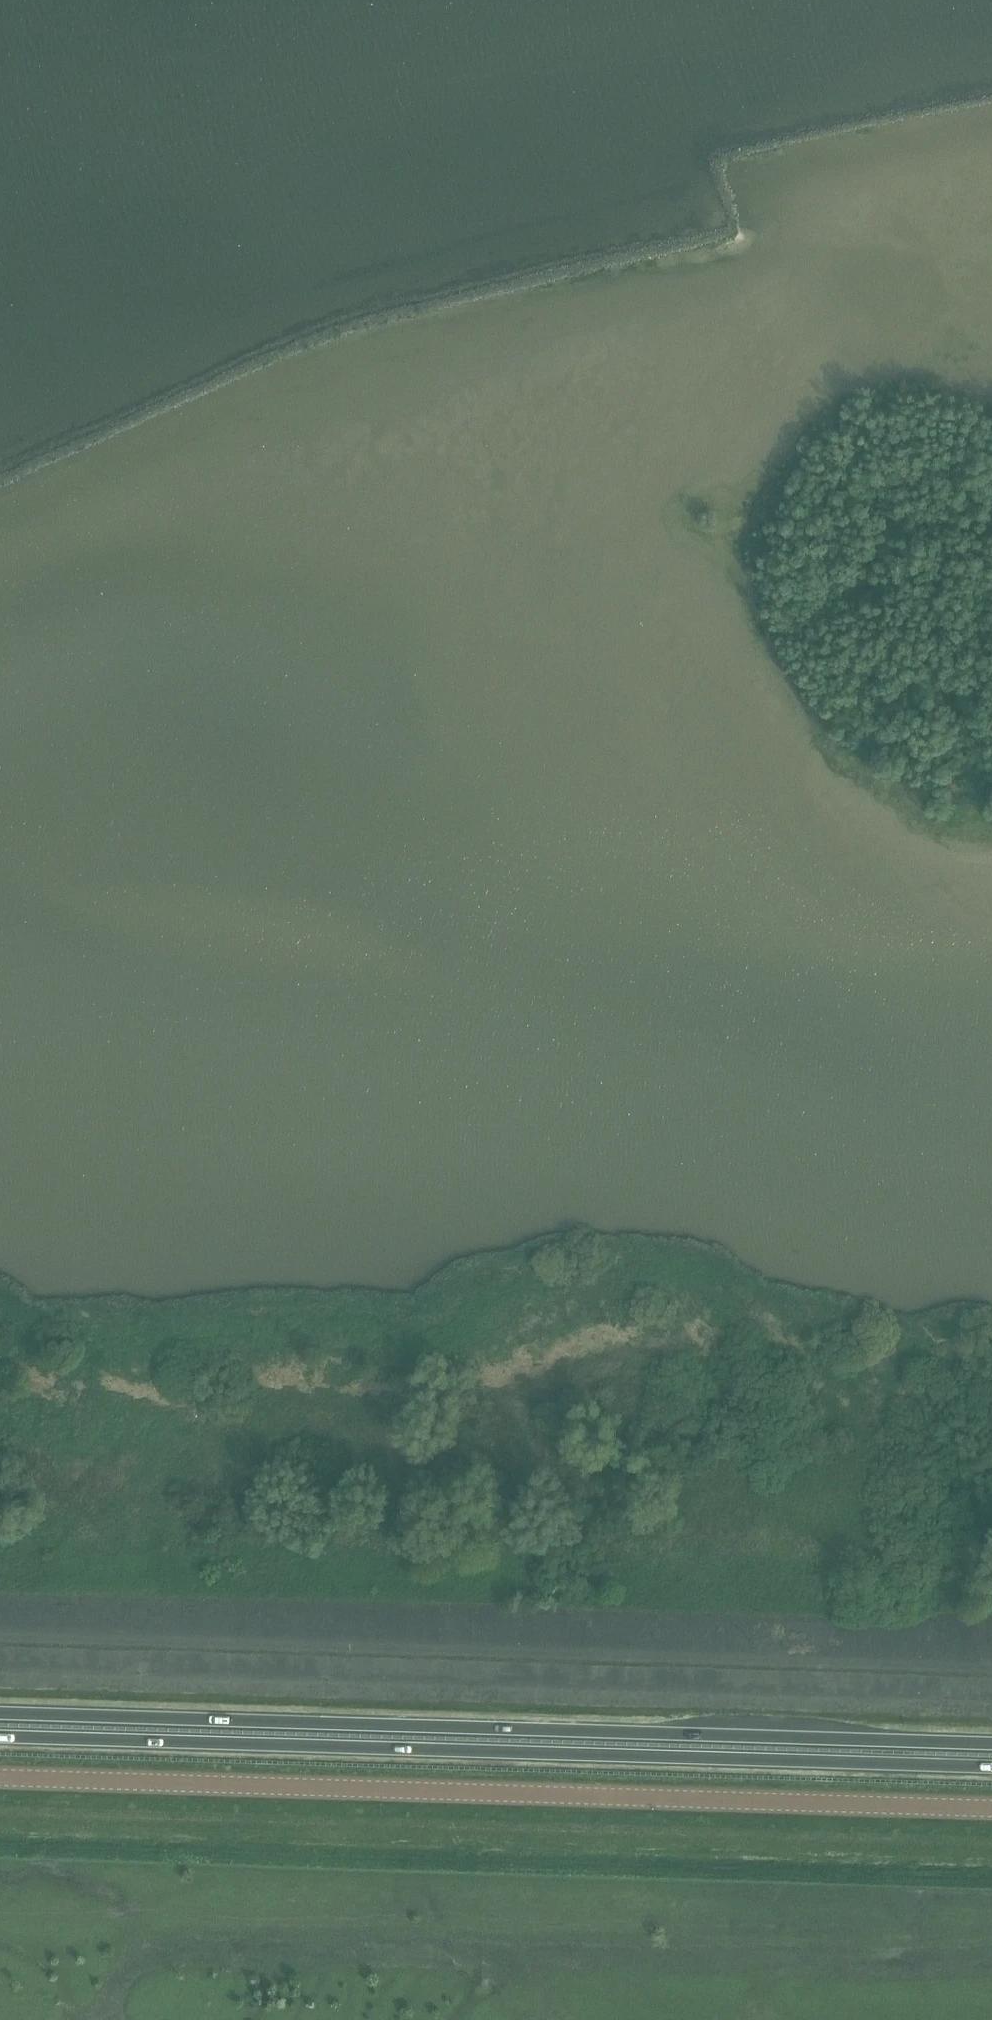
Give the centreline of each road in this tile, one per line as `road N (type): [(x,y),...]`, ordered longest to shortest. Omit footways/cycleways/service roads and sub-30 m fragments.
road 1 (trunk): [(991,1745),(0,1714)]
road 2 (tertiary): [(991,1808),(0,1778)]
road 3 (trunk): [(0,1737),(991,1767)]

